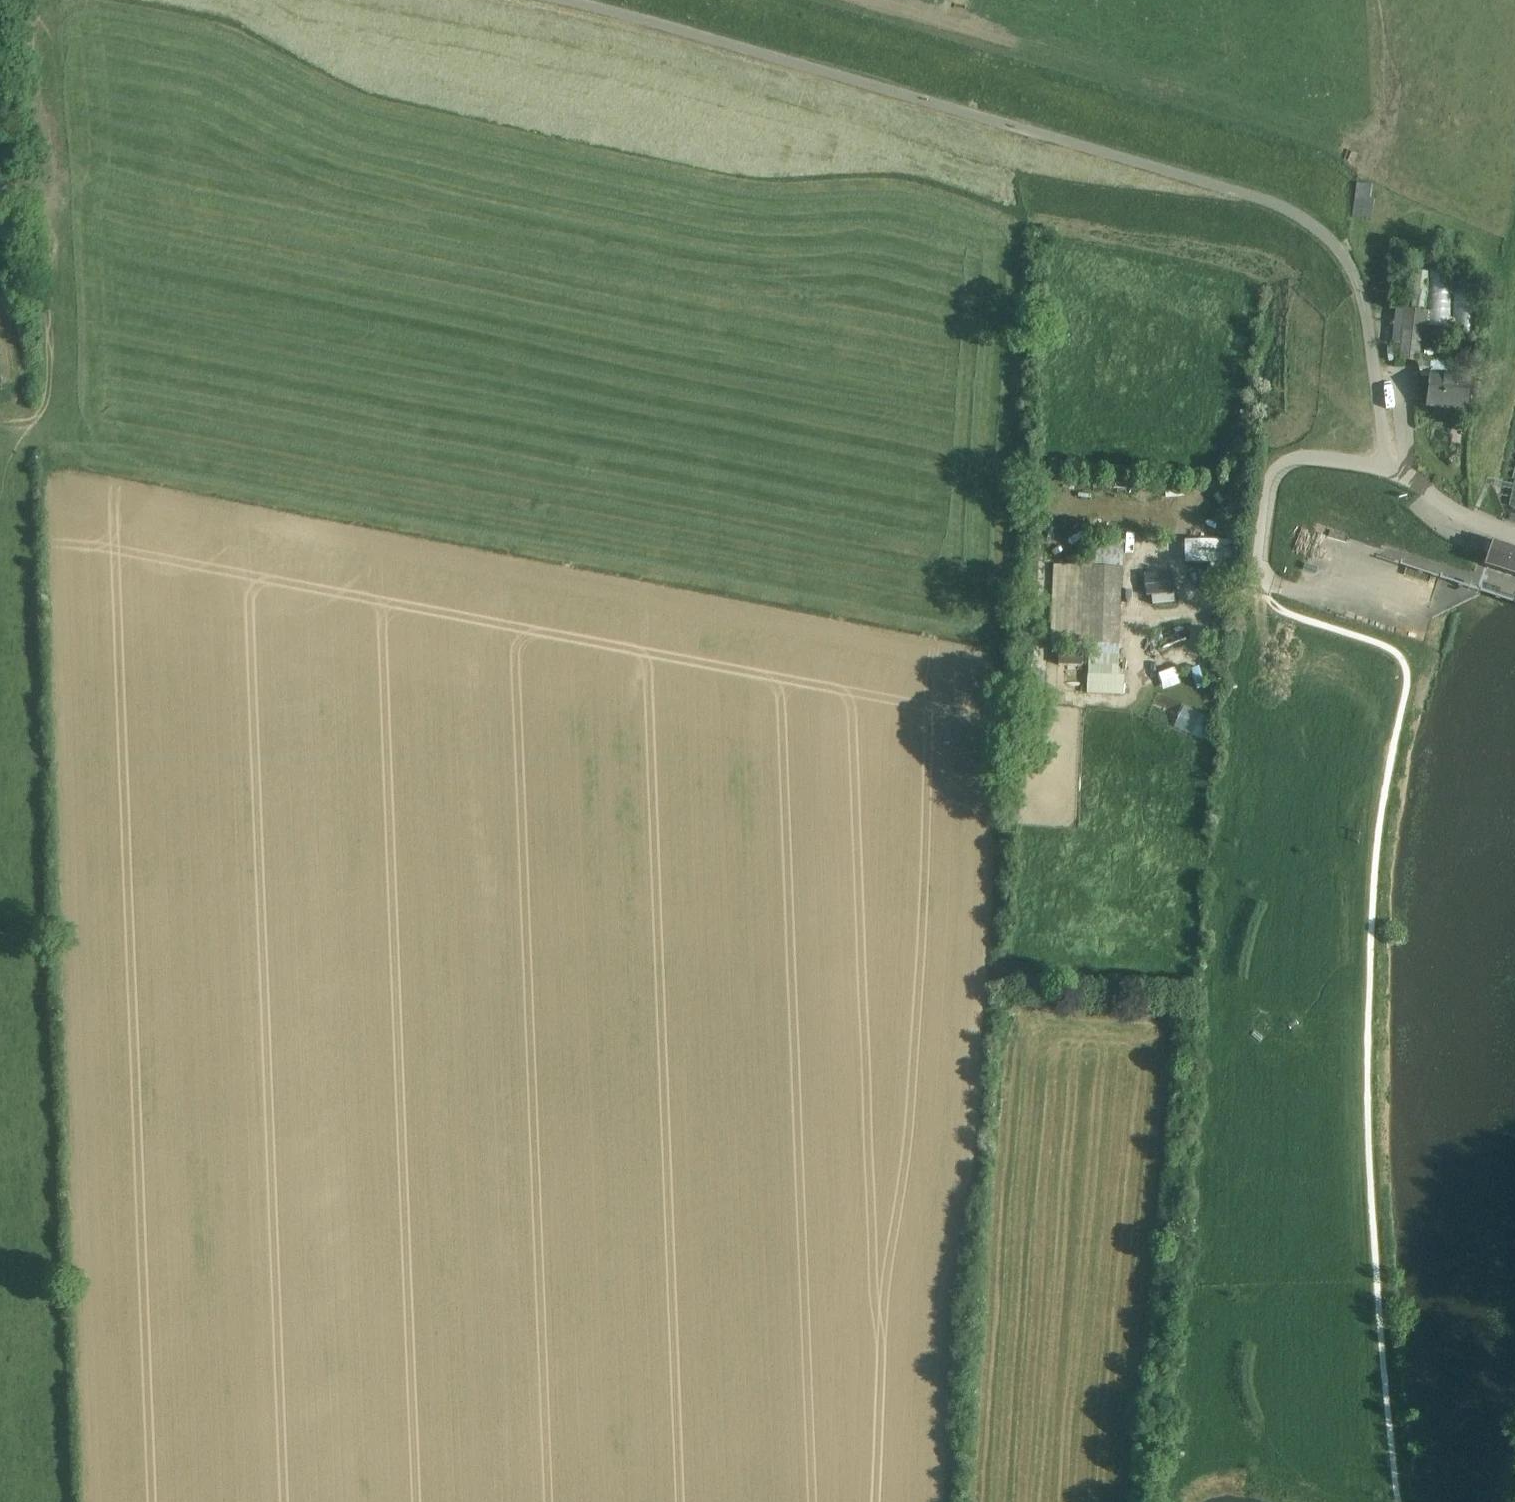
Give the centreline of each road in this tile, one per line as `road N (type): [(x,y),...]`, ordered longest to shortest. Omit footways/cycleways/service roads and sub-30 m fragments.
road 1 (unclassified): [(1514,533),(1470,519),(1388,470),(1308,455),(1285,464),(1269,490),(1262,581)]

